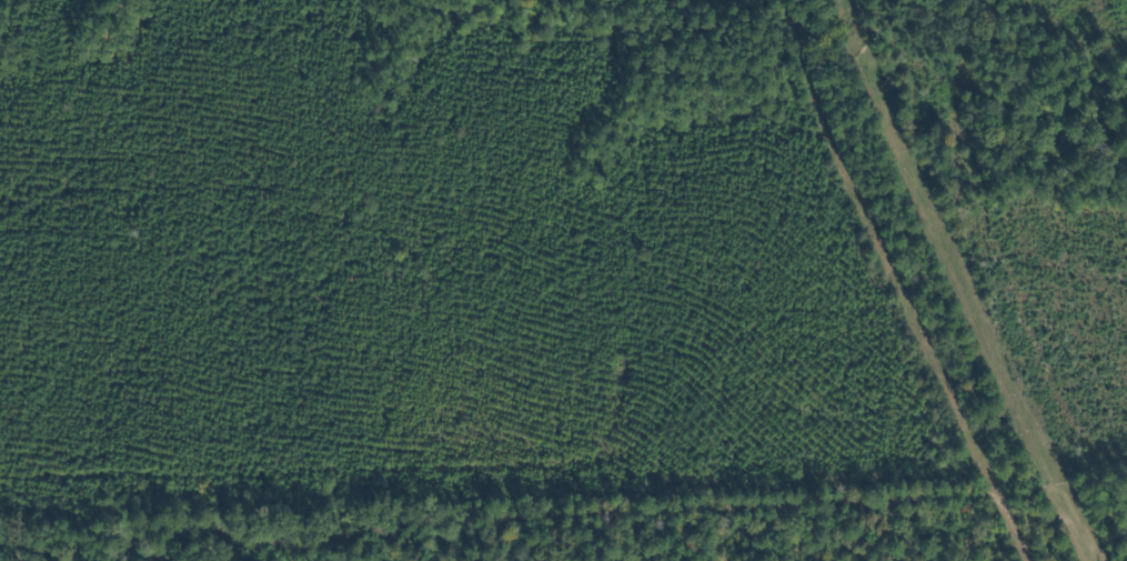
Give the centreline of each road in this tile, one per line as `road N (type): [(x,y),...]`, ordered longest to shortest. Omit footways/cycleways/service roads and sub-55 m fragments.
road 1 (residential): [(1118,560),(1106,531),(952,338),(836,127),(802,0)]

